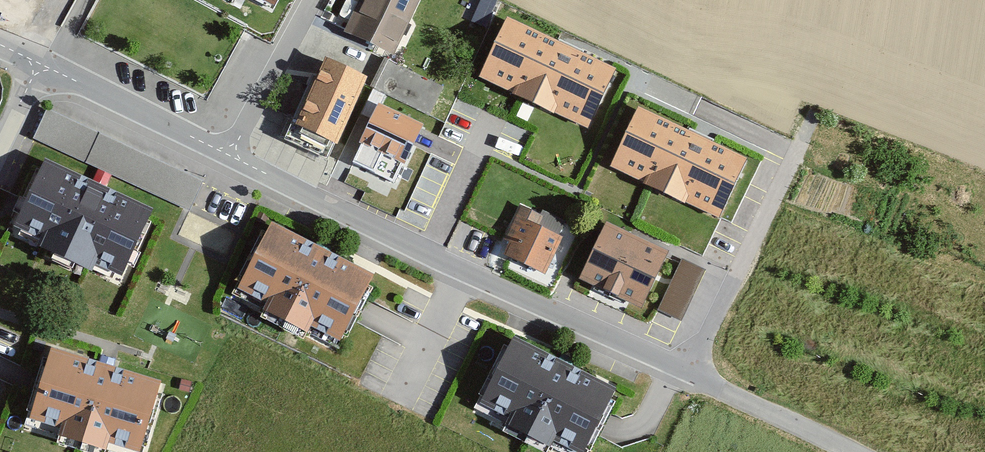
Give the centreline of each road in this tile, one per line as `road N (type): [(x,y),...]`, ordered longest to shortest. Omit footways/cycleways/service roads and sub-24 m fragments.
road 1 (residential): [(229,155),(688,374)]
road 2 (residential): [(808,126),(688,374)]
road 3 (residential): [(39,63),(229,155)]
road 4 (residential): [(688,374),(850,451)]
road 5 (residential): [(313,0),(229,155)]

